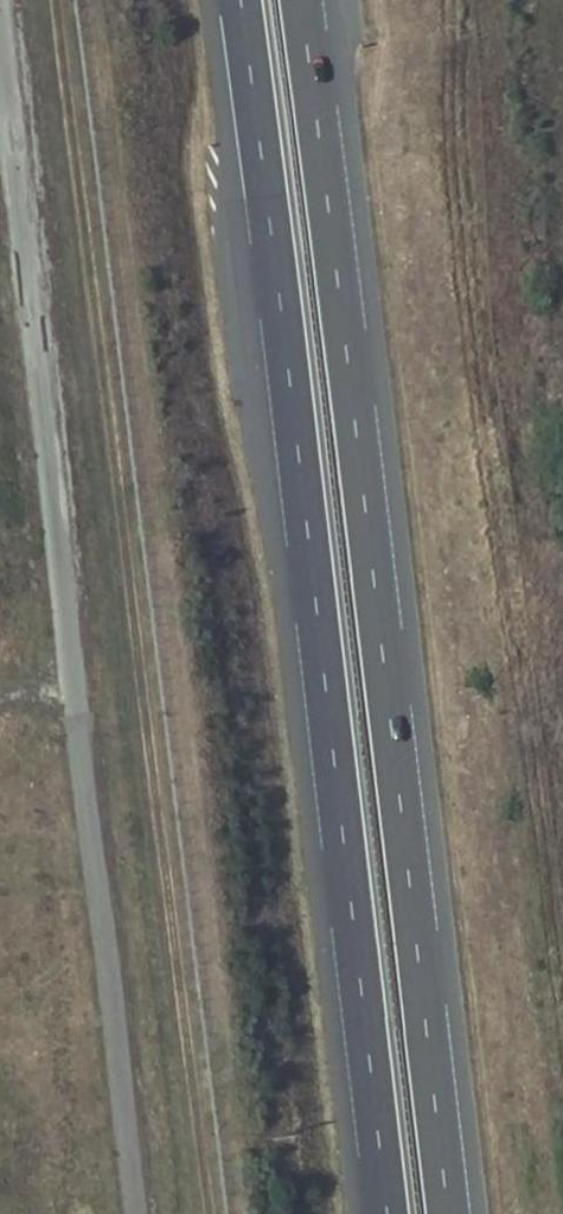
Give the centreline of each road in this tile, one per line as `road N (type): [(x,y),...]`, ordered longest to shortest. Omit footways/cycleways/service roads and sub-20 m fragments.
road 1 (motorway): [(239,0),(387,1213)]
road 2 (motorway): [(449,1213),(301,0)]

